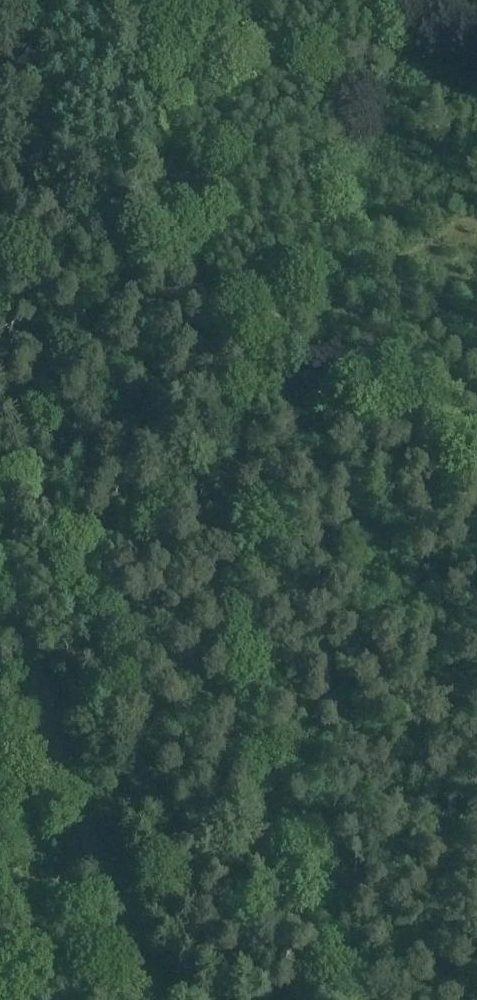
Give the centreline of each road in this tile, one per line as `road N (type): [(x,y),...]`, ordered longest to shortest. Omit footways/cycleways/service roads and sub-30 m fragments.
road 1 (track): [(415,0),(255,472),(243,599),(277,819),(320,917),(371,999)]
road 2 (track): [(476,445),(75,192),(68,0)]
road 3 (unclassified): [(151,999),(0,551)]

